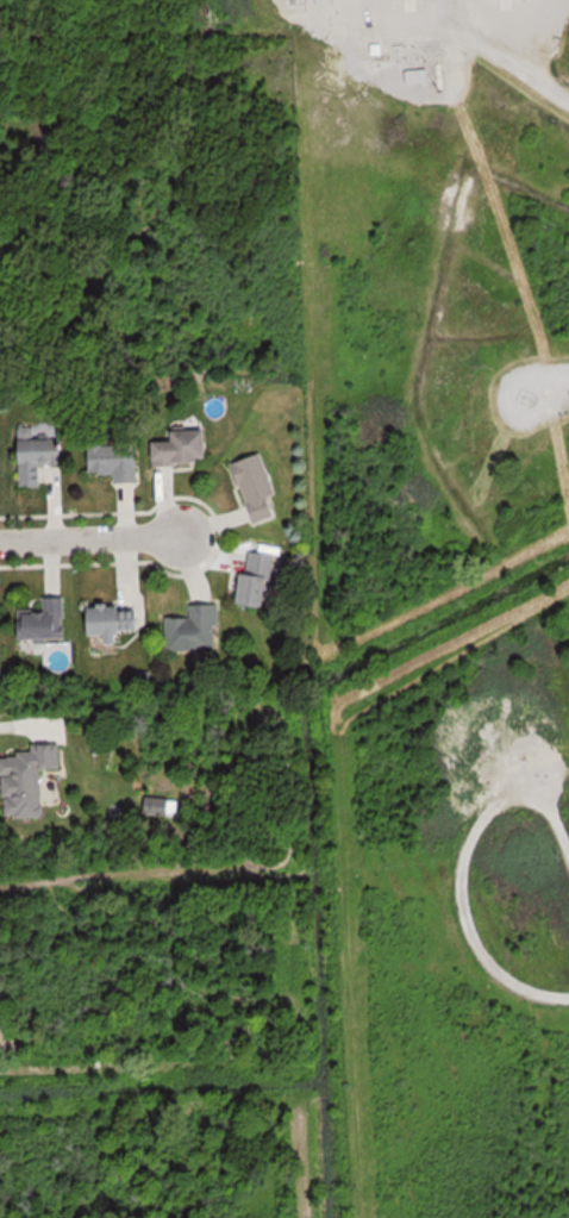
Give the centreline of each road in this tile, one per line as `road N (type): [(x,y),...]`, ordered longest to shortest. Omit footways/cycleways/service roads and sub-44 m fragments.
road 1 (residential): [(0,540),(201,531)]

